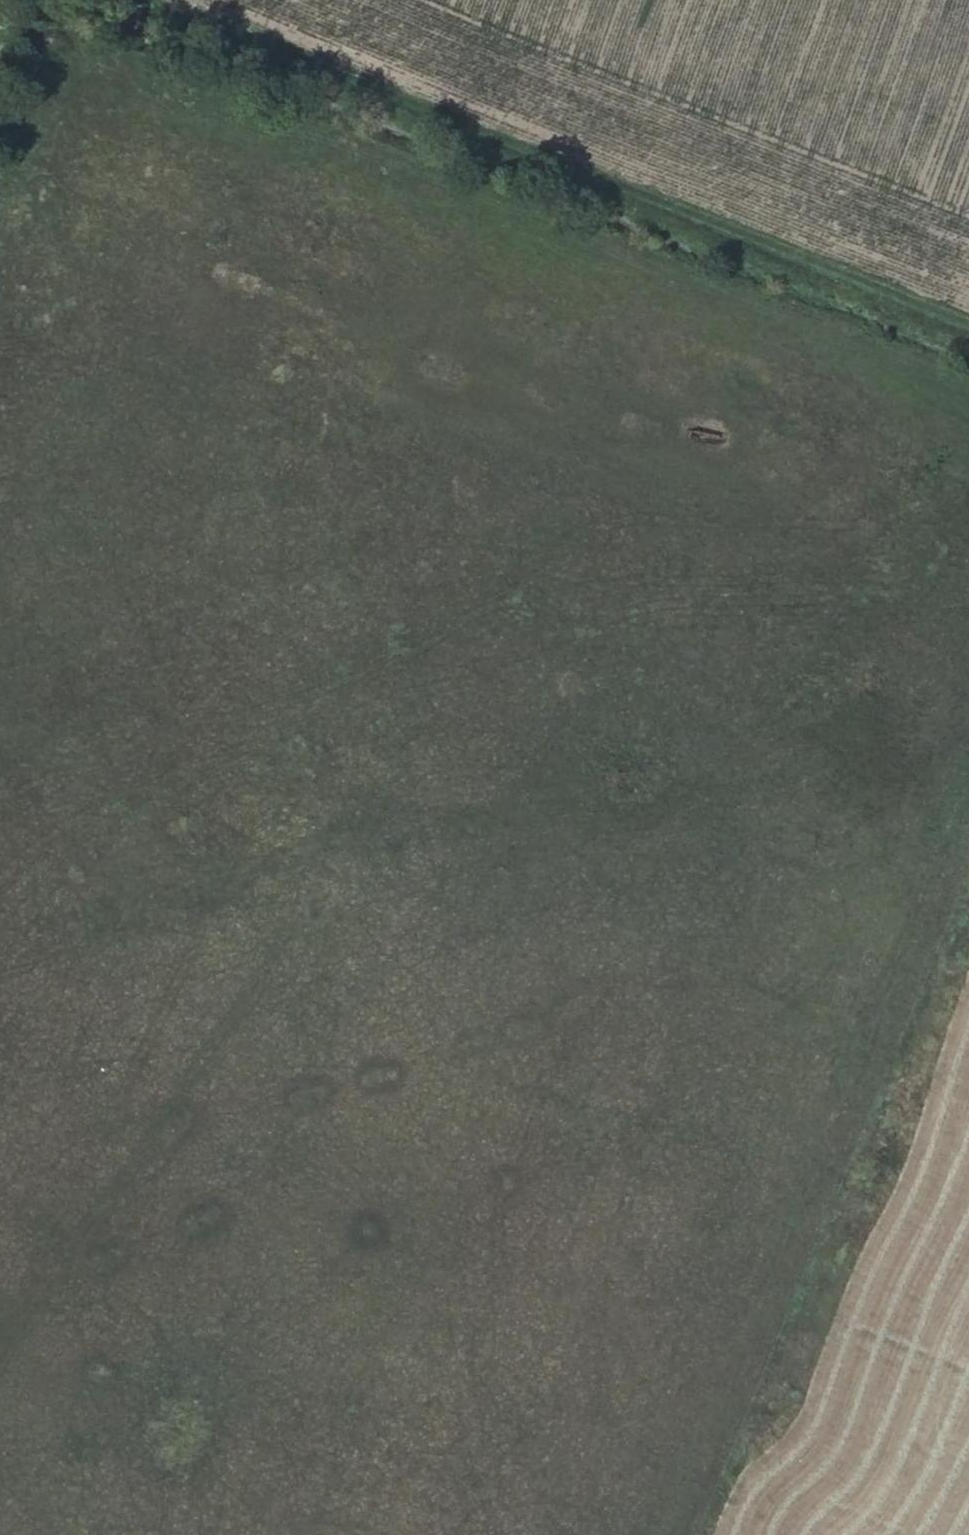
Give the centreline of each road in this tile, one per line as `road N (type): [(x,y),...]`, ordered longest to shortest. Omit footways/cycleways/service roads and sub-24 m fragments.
road 1 (track): [(968,328),(158,0)]

